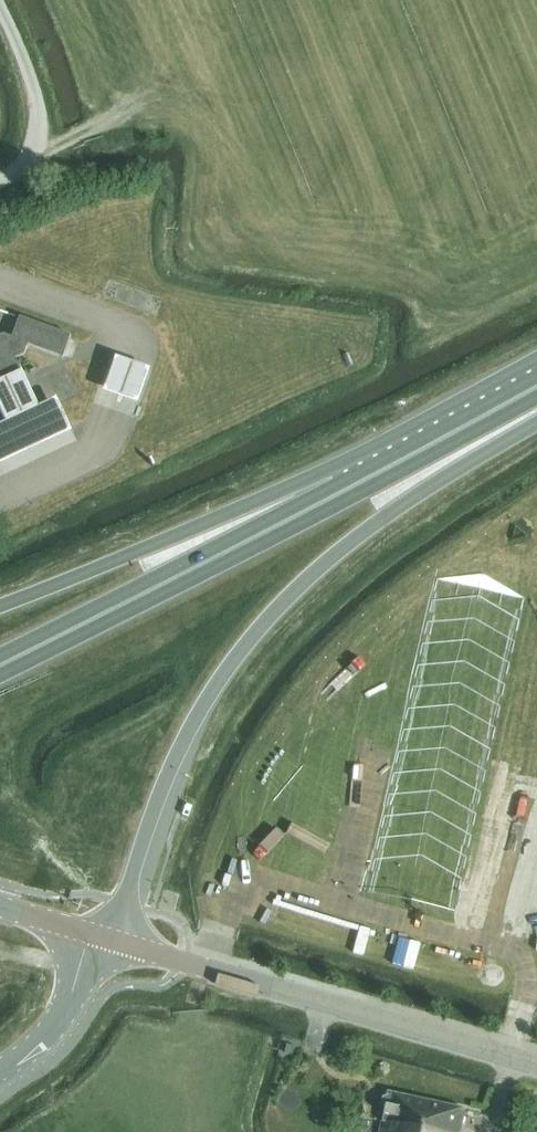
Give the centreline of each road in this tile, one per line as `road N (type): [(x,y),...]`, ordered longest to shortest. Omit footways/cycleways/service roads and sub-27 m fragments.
road 1 (trunk): [(113,941),(176,759),(255,635),(399,509),(536,425)]
road 2 (trunk): [(404,460),(0,666)]
road 3 (tertiary): [(536,1064),(113,941)]
road 4 (trunk): [(404,460),(328,471),(0,606)]
road 5 (tertiary): [(0,1072),(61,1017),(90,934)]
road 6 (trunk): [(404,460),(536,385)]

